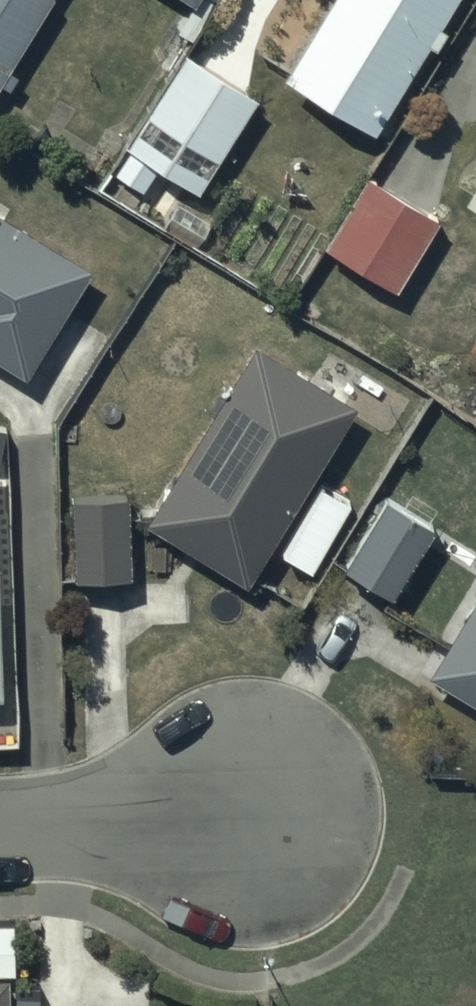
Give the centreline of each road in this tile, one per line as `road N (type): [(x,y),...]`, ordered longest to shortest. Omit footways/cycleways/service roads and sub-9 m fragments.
road 1 (residential): [(0,825),(250,815)]

